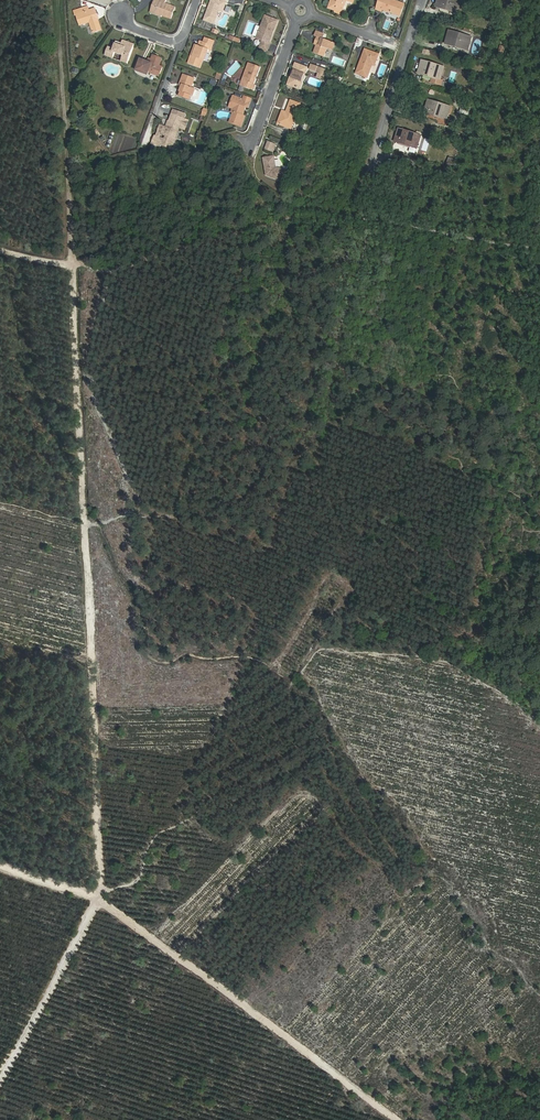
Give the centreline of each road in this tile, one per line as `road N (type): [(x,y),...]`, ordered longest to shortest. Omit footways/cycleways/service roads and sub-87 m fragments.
road 1 (track): [(102,900),(61,0)]
road 2 (track): [(0,865),(95,895),(399,1119)]
road 3 (track): [(539,249),(307,215),(124,268),(75,268)]
road 4 (residential): [(365,197),(423,0)]
road 5 (residential): [(296,18),(254,137),(244,145)]

